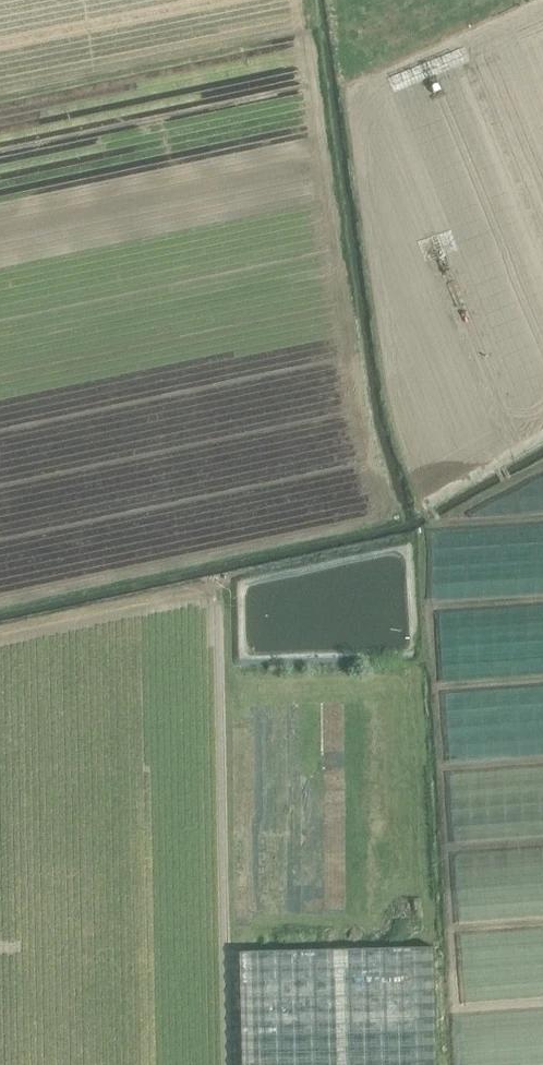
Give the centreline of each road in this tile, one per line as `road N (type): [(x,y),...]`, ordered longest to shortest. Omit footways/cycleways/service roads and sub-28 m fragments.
road 1 (track): [(226,1064),(223,588)]

